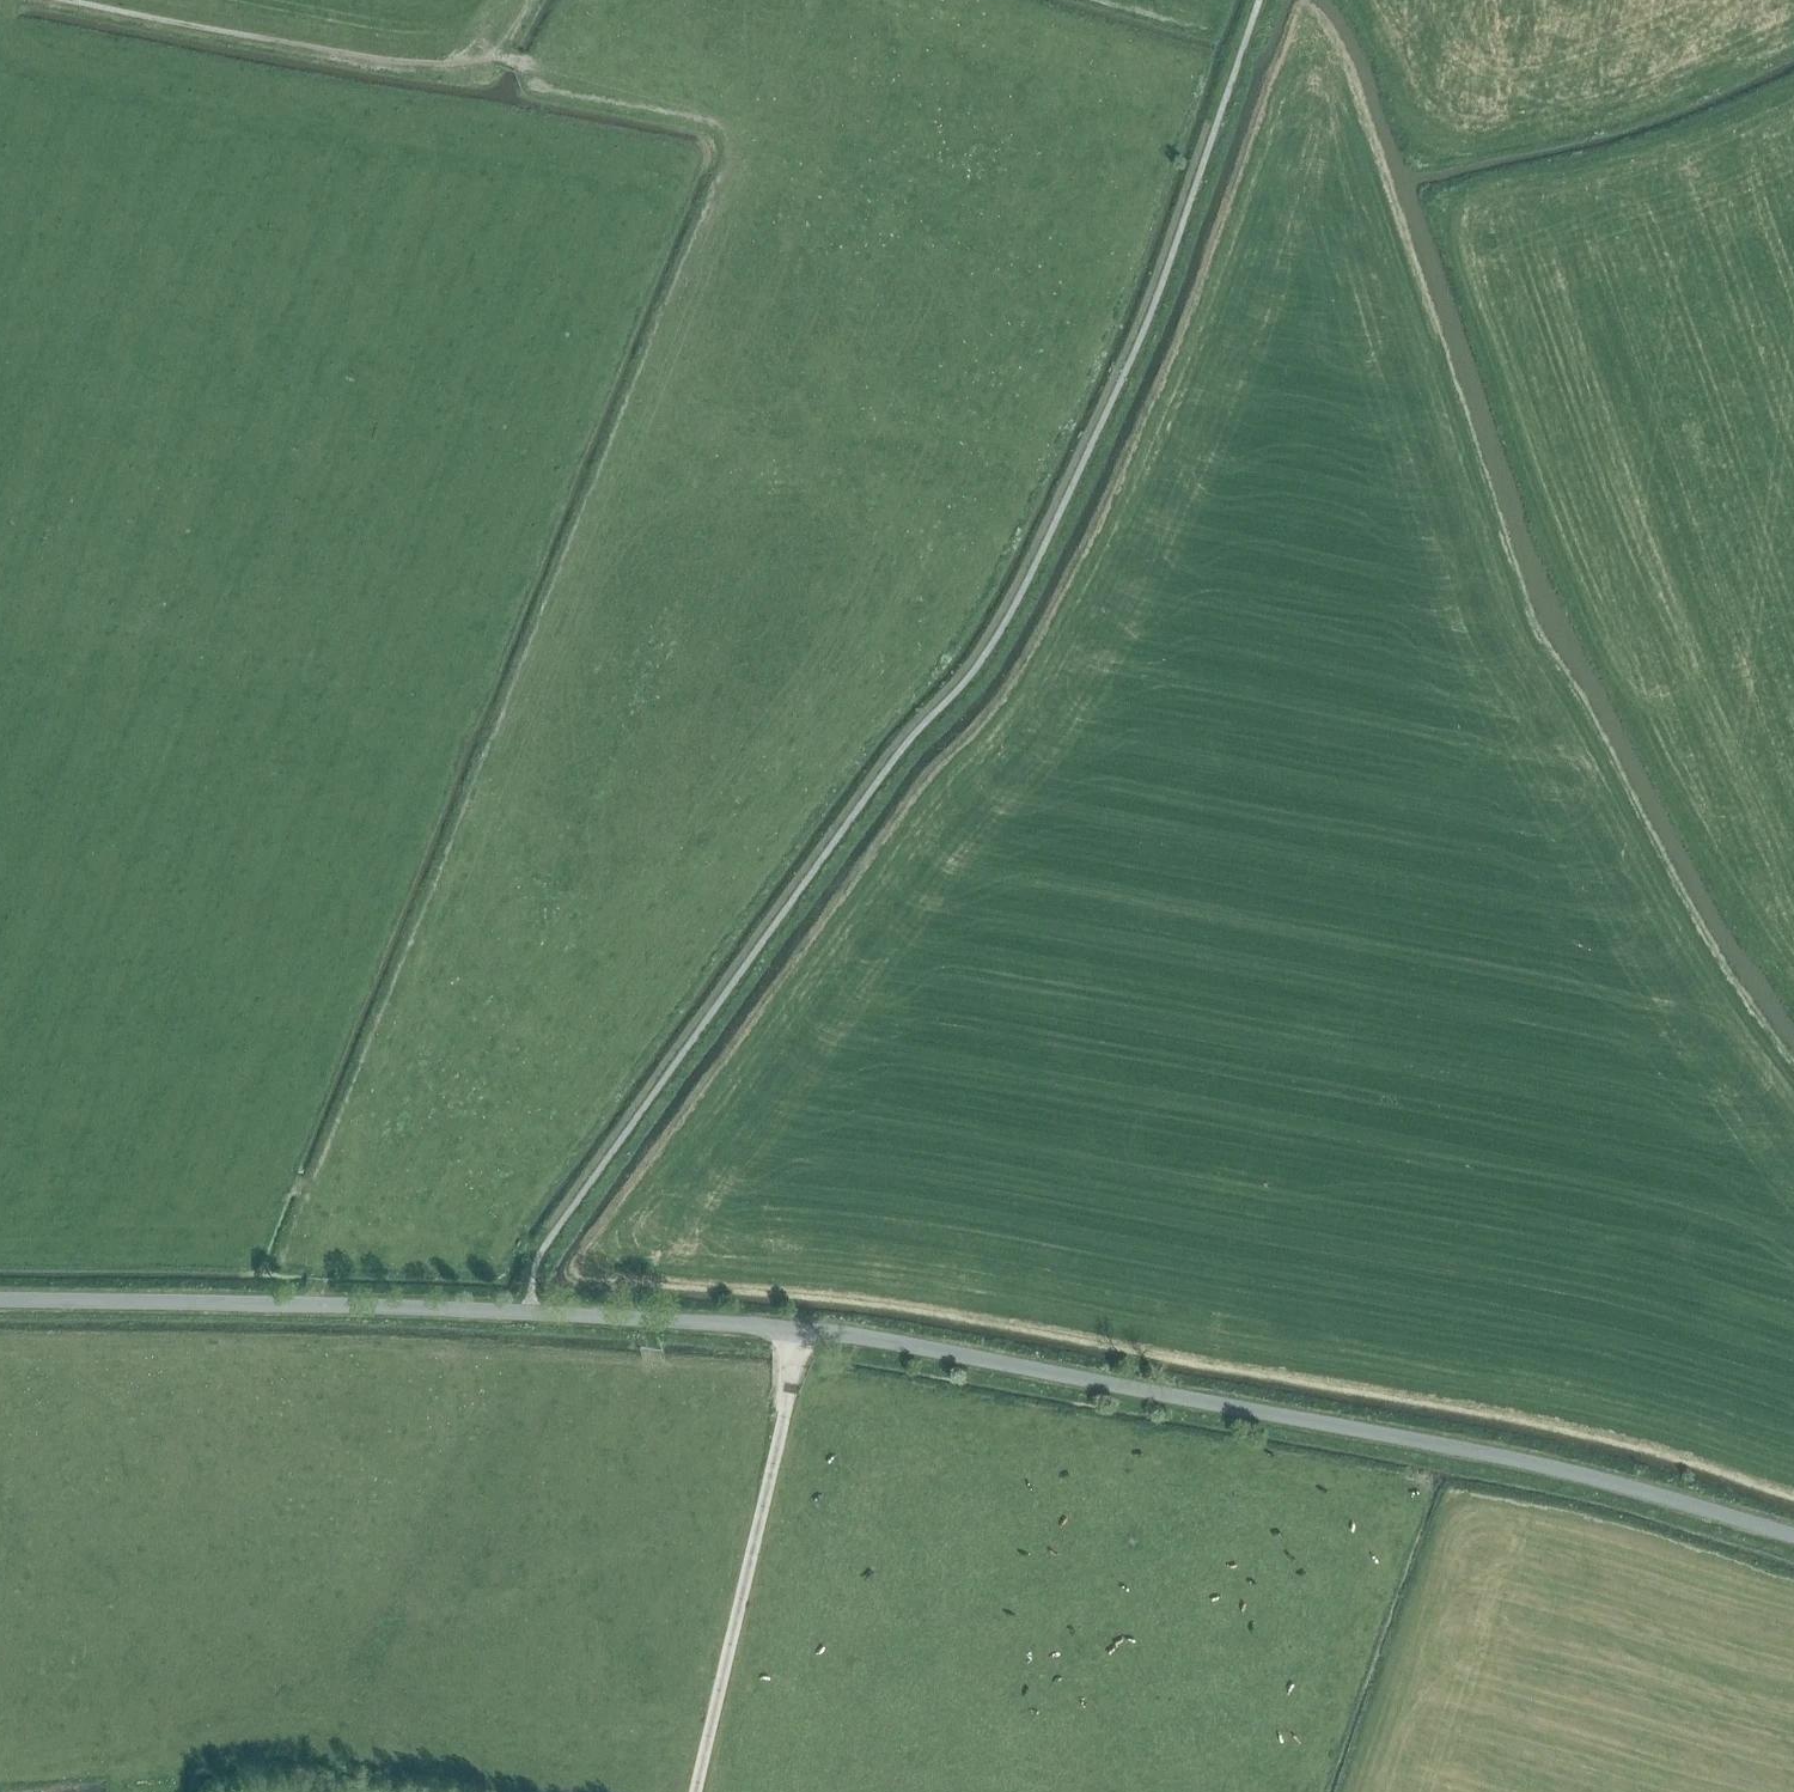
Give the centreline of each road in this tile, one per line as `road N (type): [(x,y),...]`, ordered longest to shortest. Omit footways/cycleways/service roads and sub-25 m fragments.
road 1 (unclassified): [(1793,1534),(1461,1447),(900,1342),(532,1311),(0,1298)]

